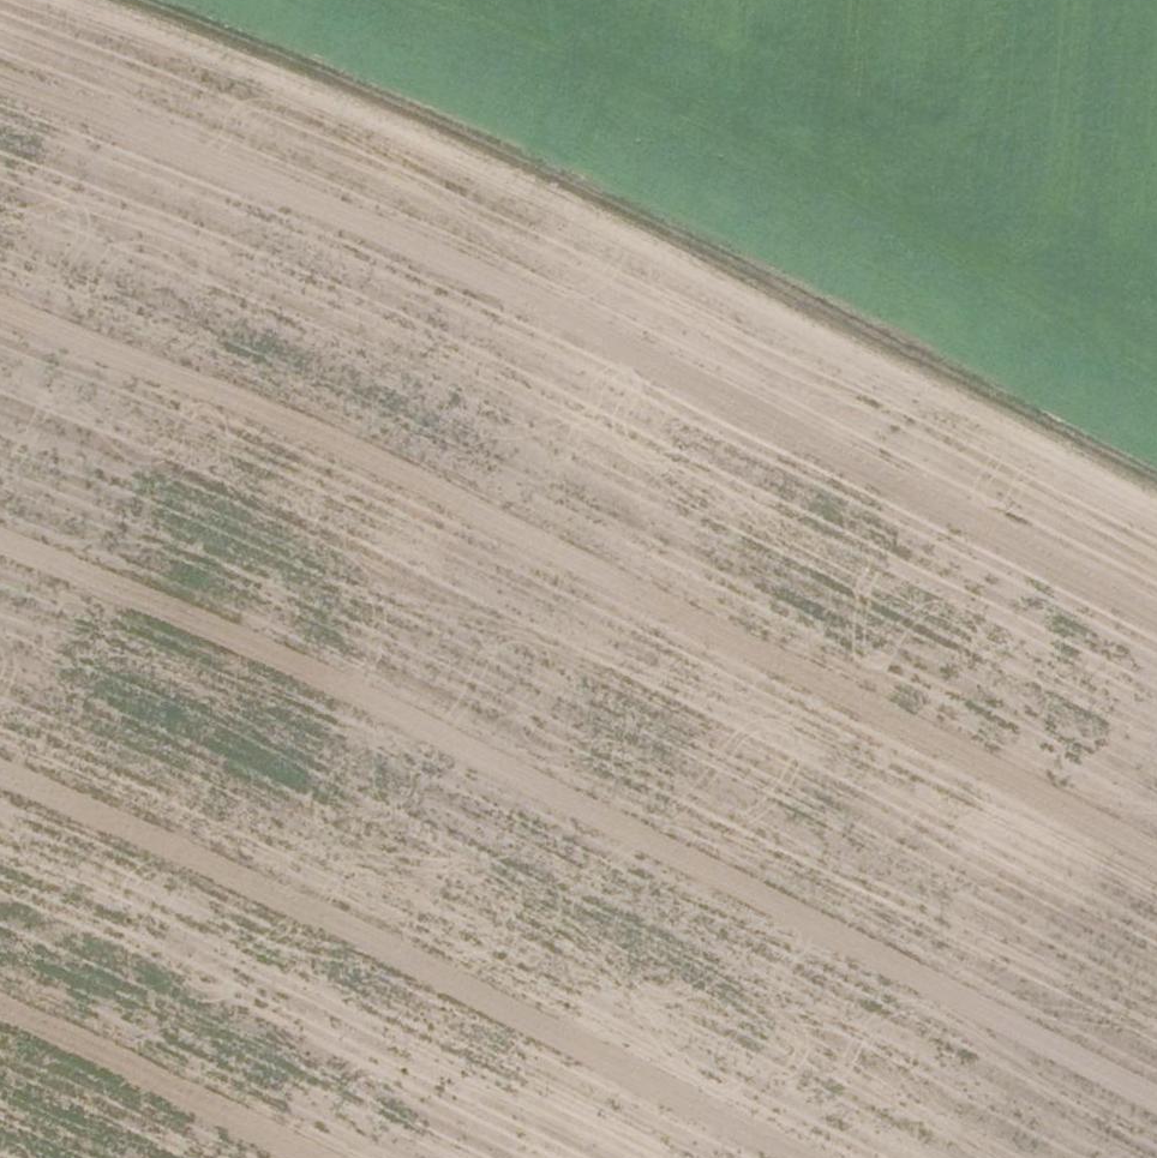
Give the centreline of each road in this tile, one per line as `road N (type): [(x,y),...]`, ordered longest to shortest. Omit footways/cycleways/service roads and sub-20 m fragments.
road 1 (track): [(1156,483),(582,201),(114,0)]

